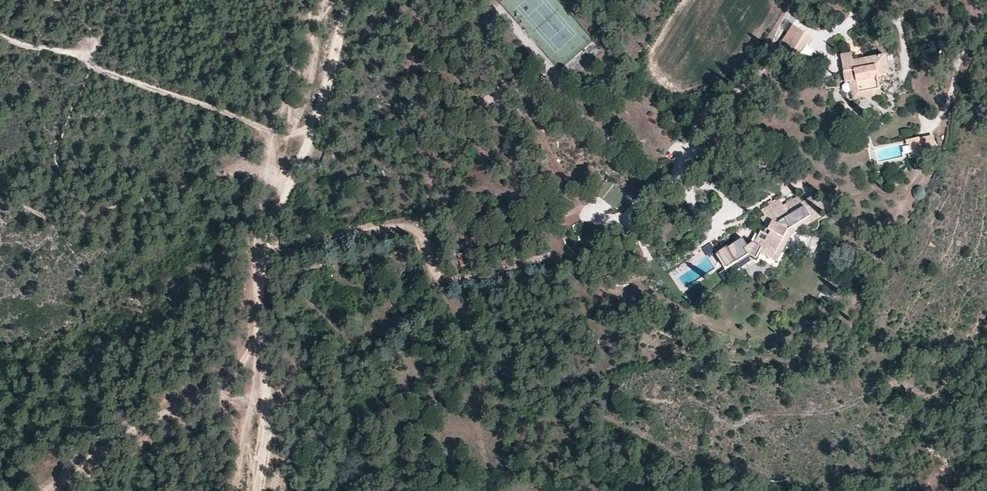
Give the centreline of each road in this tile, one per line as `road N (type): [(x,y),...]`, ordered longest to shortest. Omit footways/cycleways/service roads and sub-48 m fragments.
road 1 (track): [(258,490),(262,251),(310,132),(349,0)]
road 2 (track): [(0,36),(86,59),(283,136),(310,132)]
road 3 (track): [(983,320),(903,383),(820,417),(725,420),(691,402)]
road 4 (track): [(284,189),(316,234),(328,240),(400,228),(429,271),(451,279),(556,256)]
road 5 (track): [(263,343),(226,379),(44,490)]
road 6 (track): [(940,490),(931,448),(938,414),(986,312)]

